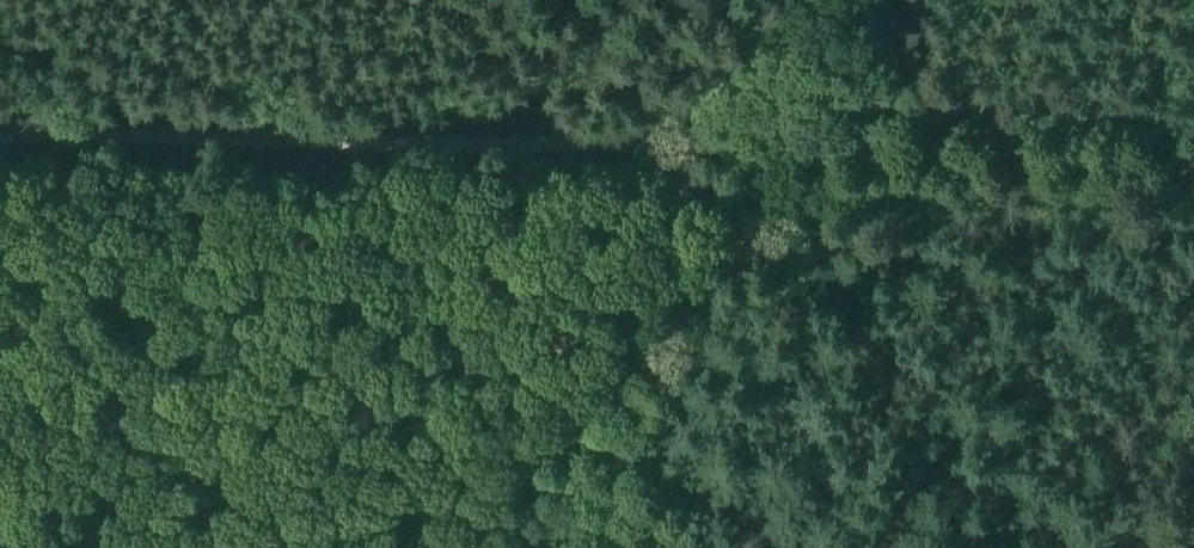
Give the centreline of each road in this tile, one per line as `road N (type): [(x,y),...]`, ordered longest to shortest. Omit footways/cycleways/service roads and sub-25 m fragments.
road 1 (track): [(1193,162),(0,133)]
road 2 (track): [(421,547),(786,153),(846,0)]

